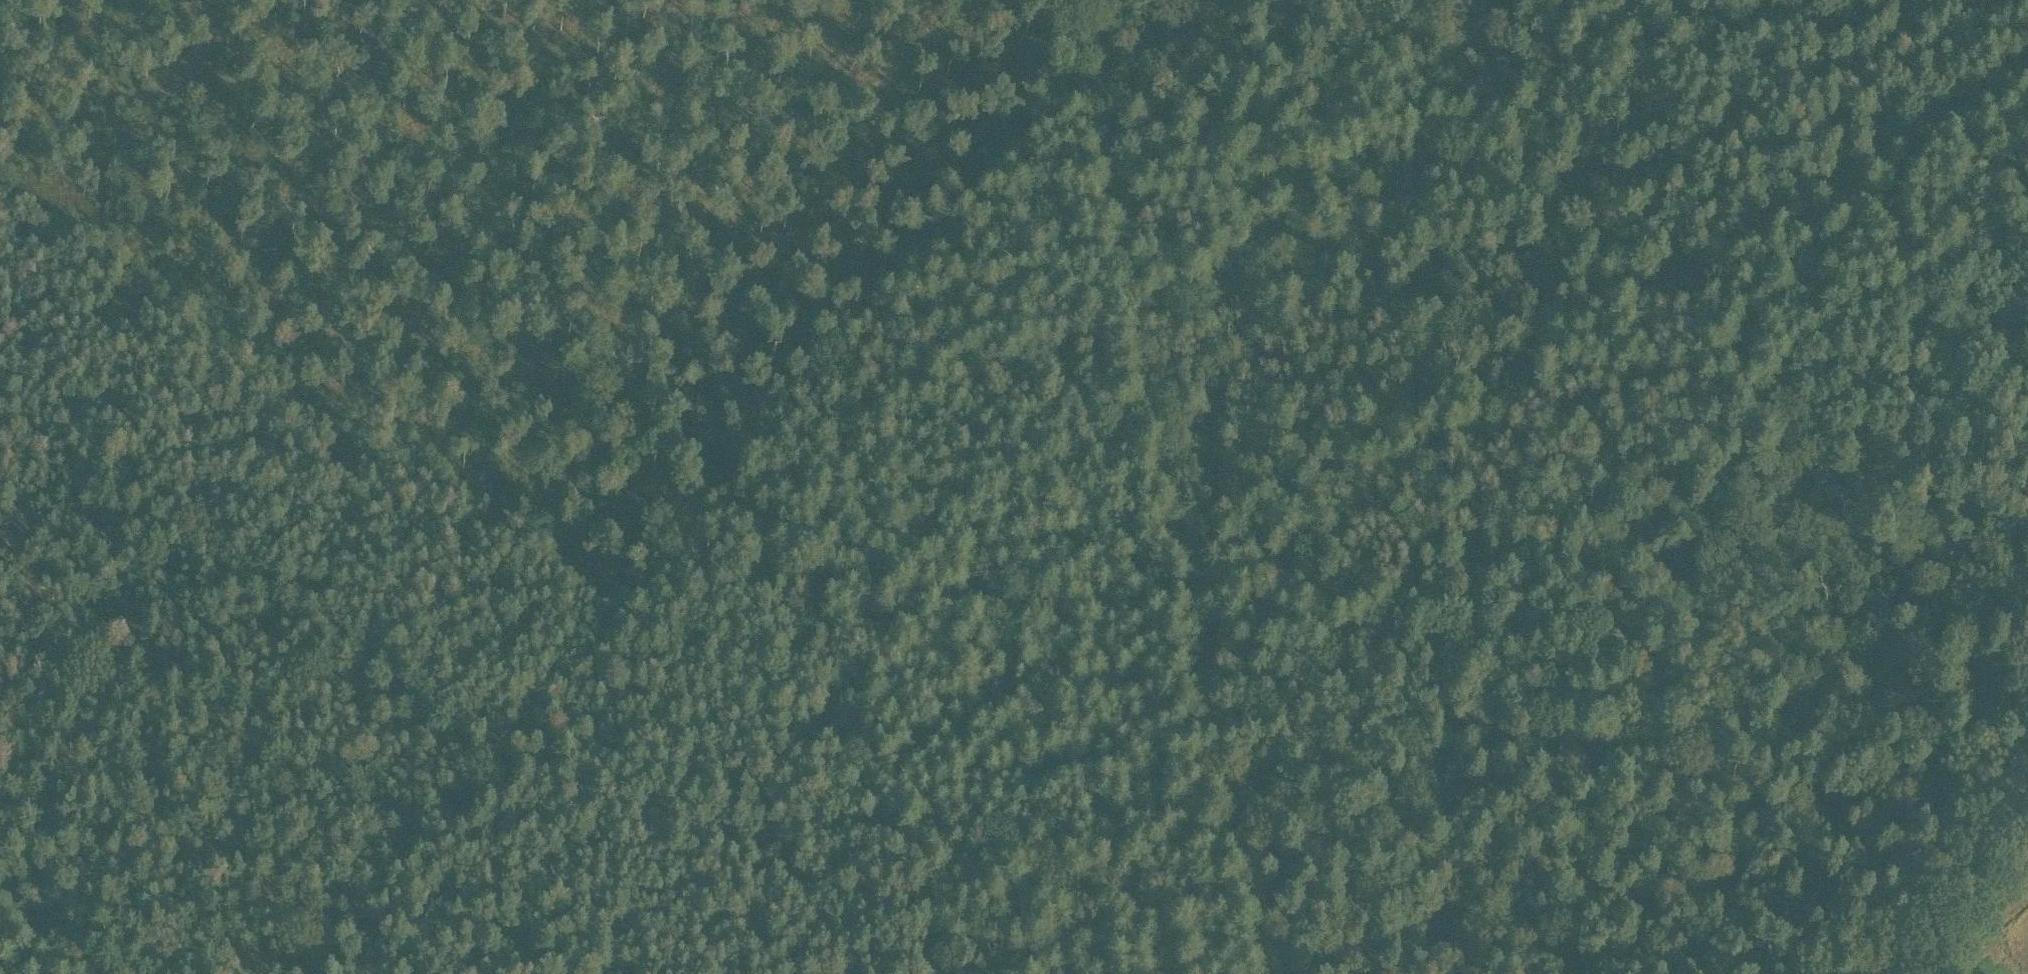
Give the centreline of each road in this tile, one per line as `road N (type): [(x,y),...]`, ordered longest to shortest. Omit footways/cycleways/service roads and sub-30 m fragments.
road 1 (track): [(305,973),(852,318),(1040,124),(1083,112)]
road 2 (track): [(1083,112),(1122,255),(1235,879)]
road 3 (track): [(2027,832),(1876,973)]

